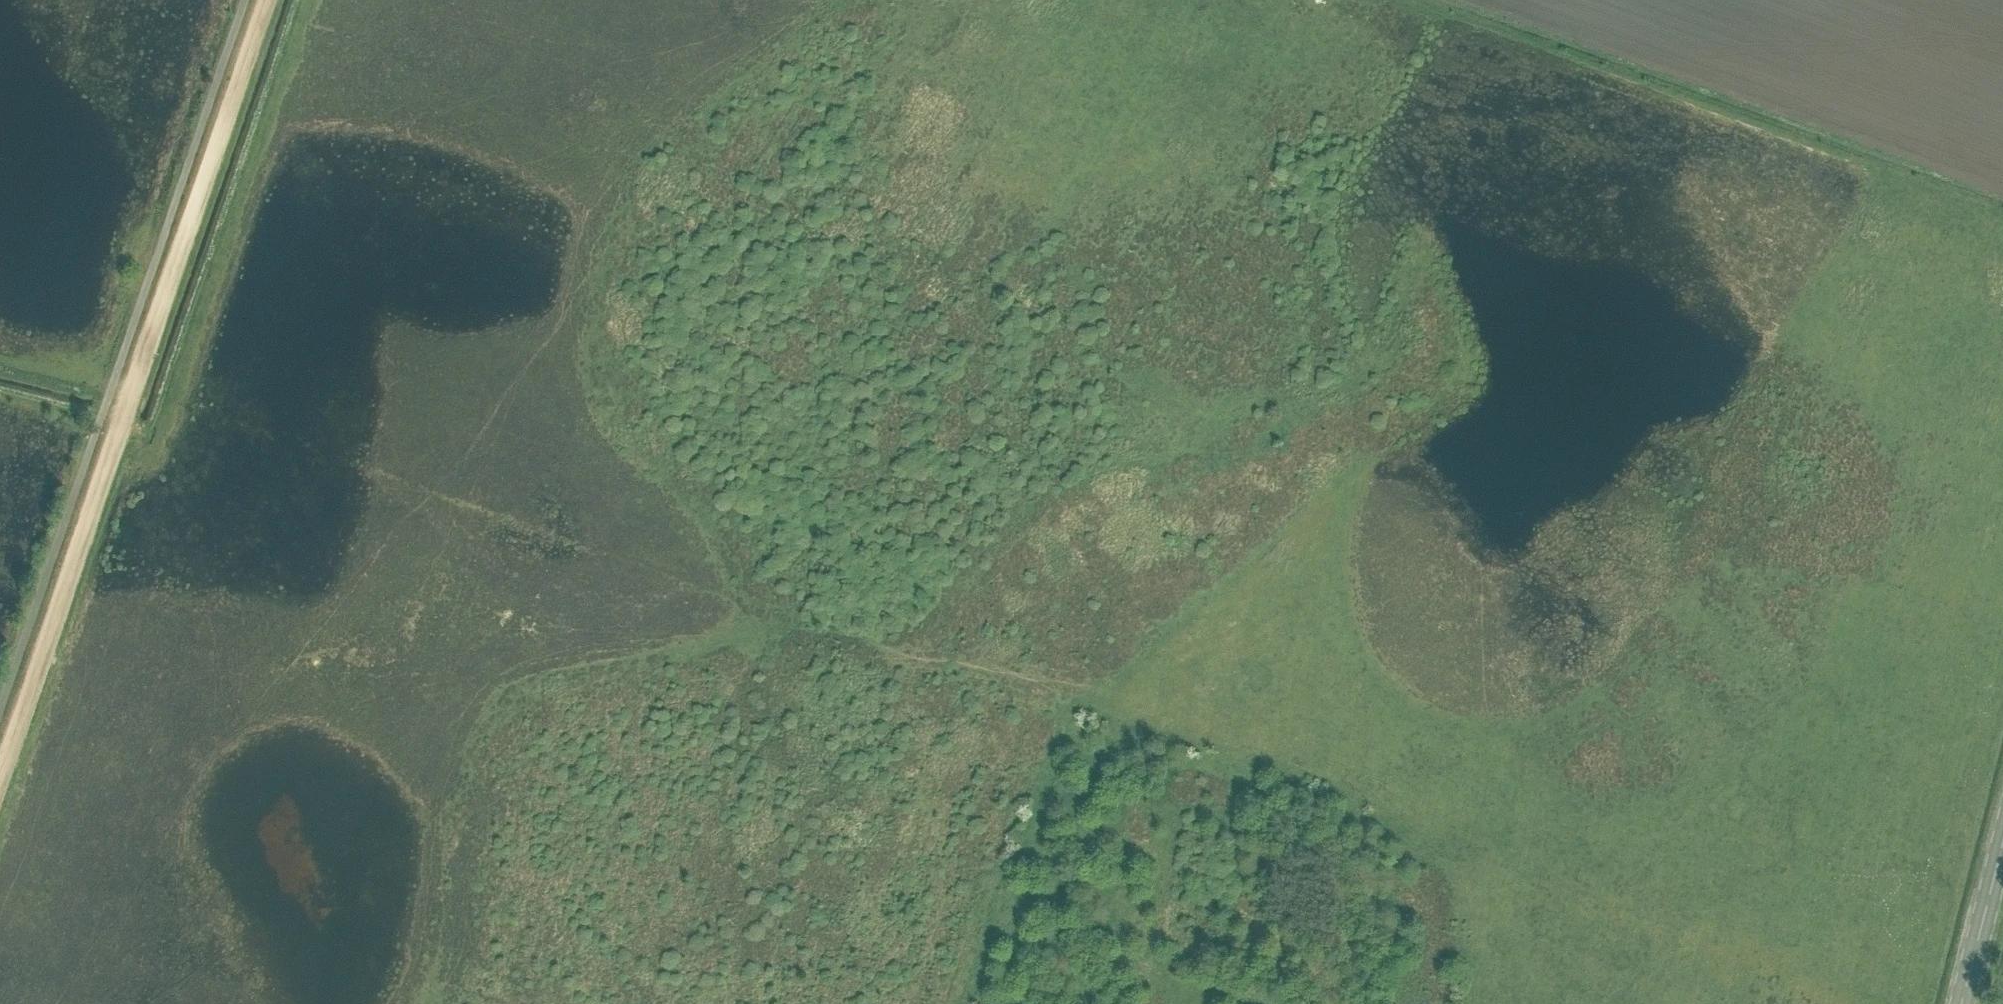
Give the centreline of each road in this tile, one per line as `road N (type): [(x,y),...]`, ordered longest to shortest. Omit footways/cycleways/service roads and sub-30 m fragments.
road 1 (track): [(0,772),(268,0)]
road 2 (primary): [(1961,1003),(2002,842)]

